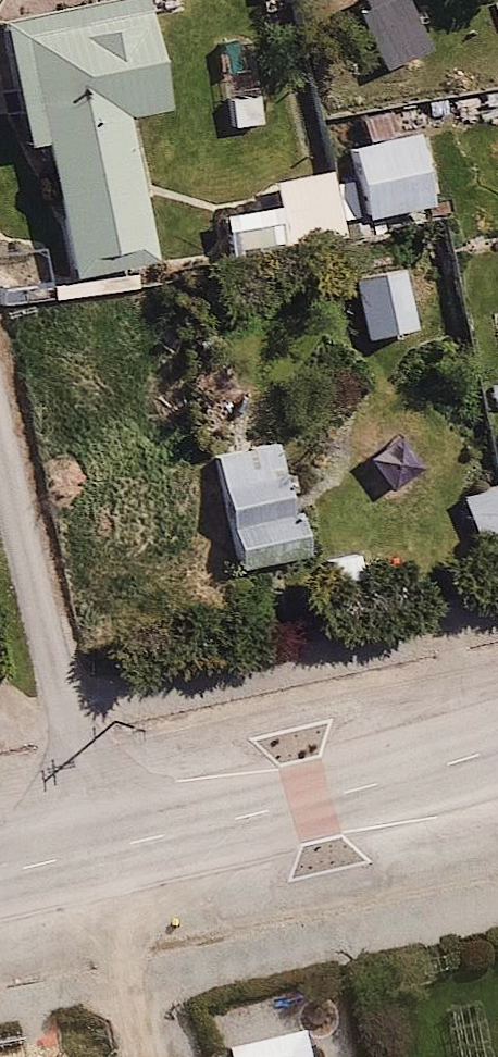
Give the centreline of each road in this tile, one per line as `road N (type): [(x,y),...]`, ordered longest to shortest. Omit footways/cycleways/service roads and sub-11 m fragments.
road 1 (residential): [(0,396),(117,852)]
road 2 (tertiary): [(117,852),(497,754)]

